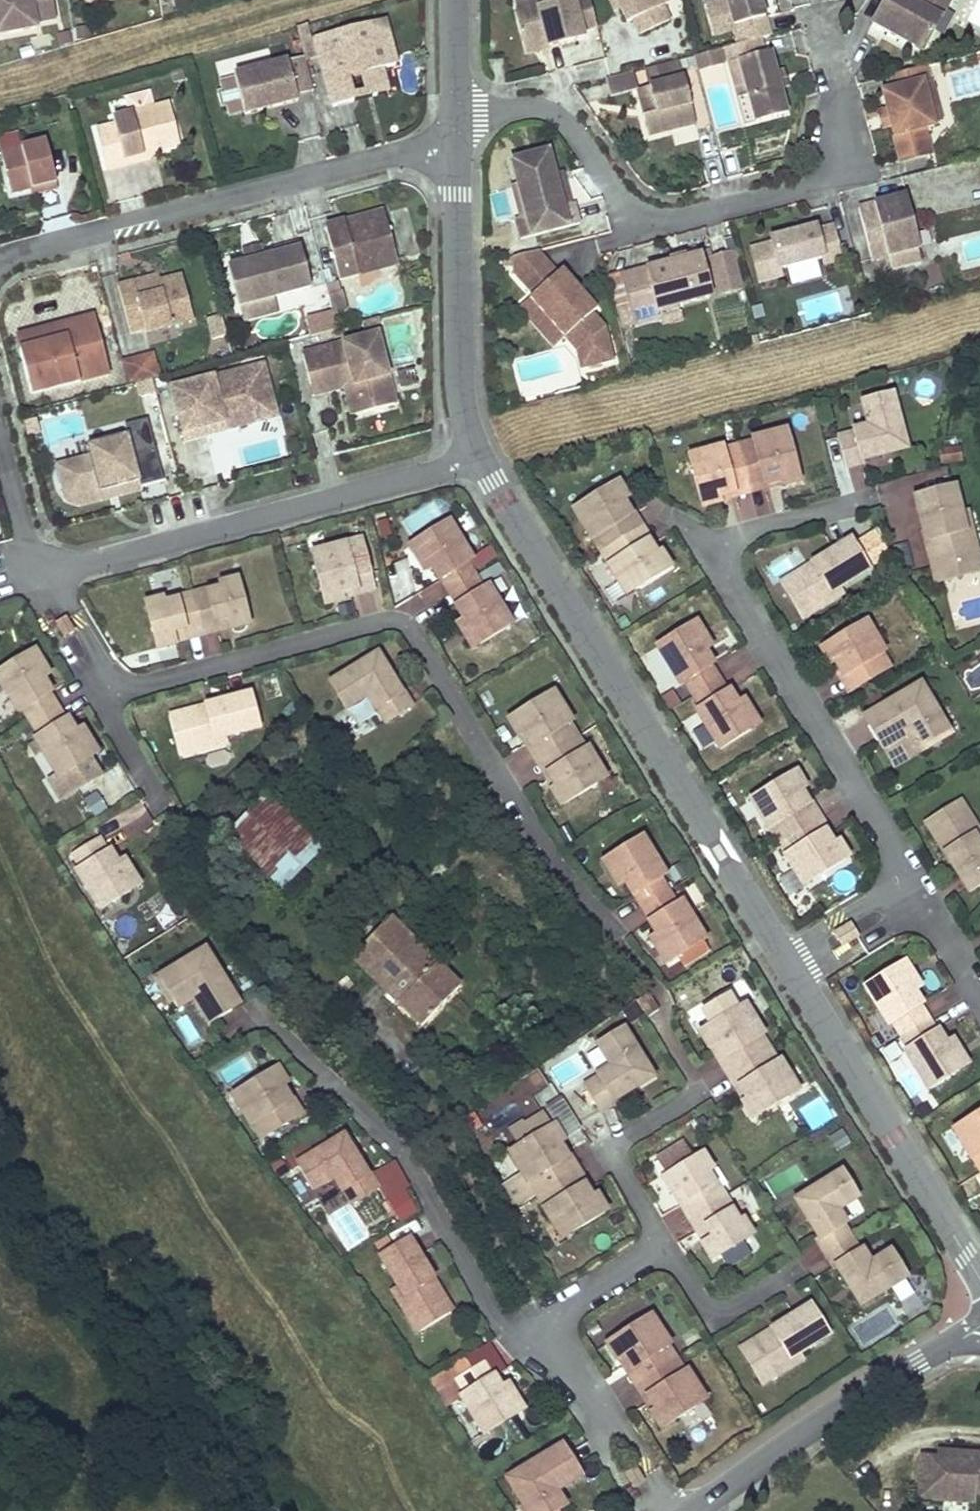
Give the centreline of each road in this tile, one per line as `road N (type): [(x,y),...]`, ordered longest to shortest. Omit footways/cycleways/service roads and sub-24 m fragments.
road 1 (residential): [(479,452),(979,1269)]
road 2 (residential): [(479,452),(64,563),(34,549),(0,439)]
road 3 (residential): [(0,259),(455,138)]
road 4 (residential): [(687,1510),(815,1418),(979,1318)]
road 5 (residential): [(455,138),(459,367),(479,452)]
road 6 (residential): [(454,0),(455,138)]

